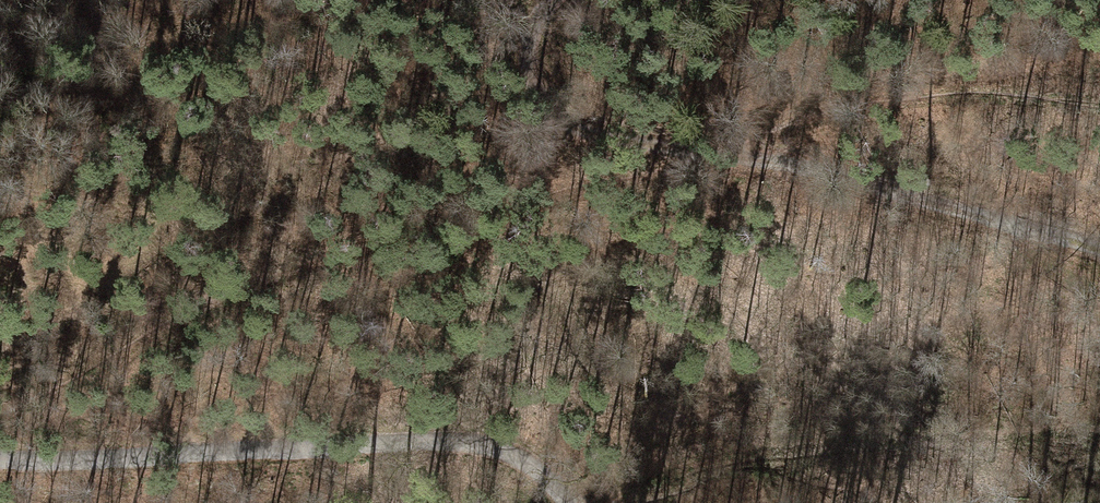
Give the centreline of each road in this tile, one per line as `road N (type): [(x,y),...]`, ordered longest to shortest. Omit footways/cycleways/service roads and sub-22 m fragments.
road 1 (track): [(0,412),(280,275),(669,166),(726,158)]
road 2 (track): [(0,457),(54,466),(454,442),(497,447),(528,463),(566,502)]
road 3 (track): [(726,158),(1099,253)]
road 4 (track): [(545,0),(523,42),(540,110),(584,134),(726,158)]

